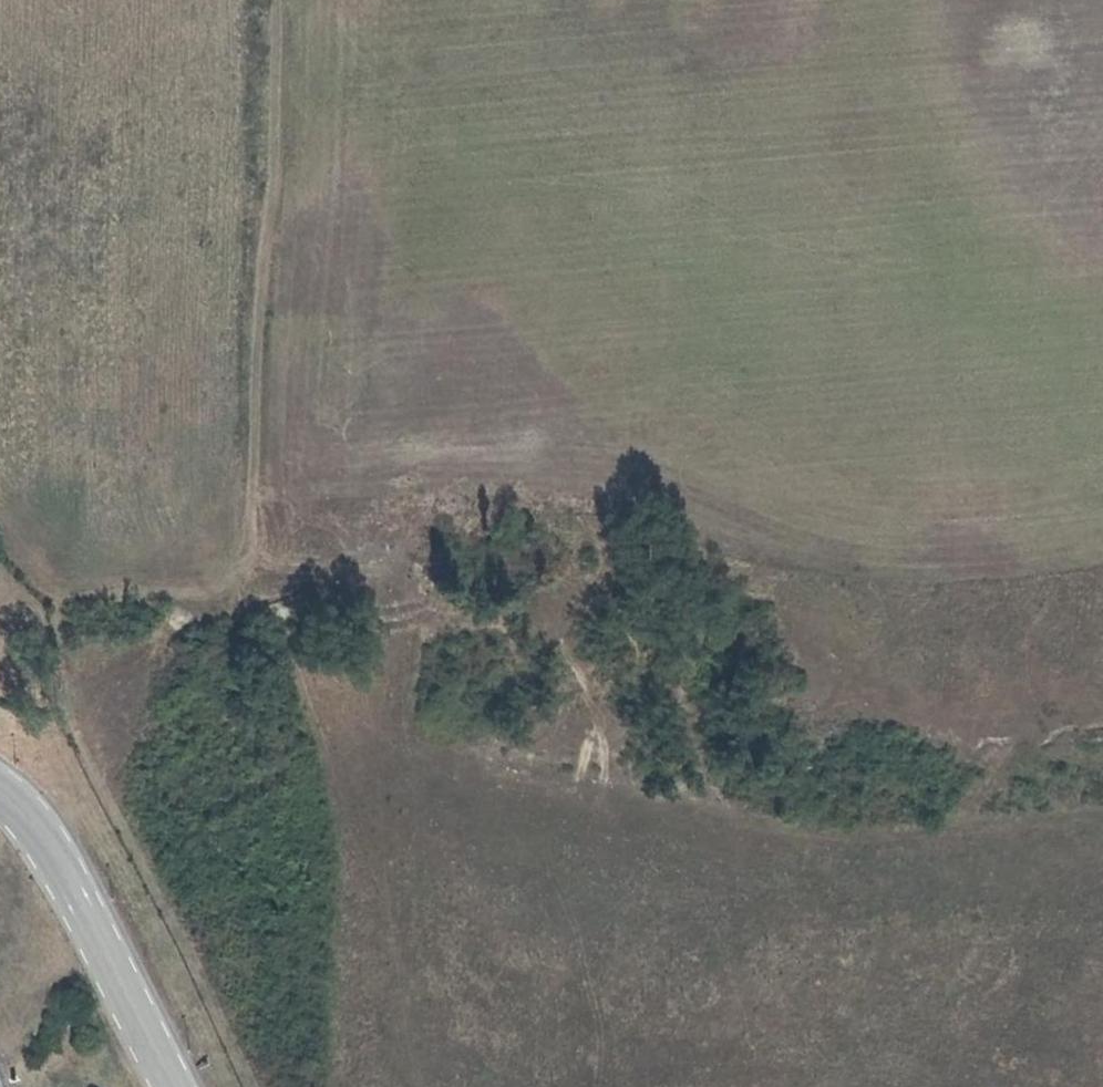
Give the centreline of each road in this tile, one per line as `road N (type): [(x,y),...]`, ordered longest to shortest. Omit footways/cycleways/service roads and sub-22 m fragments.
road 1 (track): [(280,0),(258,533),(269,597)]
road 2 (unclassified): [(176,1086),(45,833),(0,784)]

